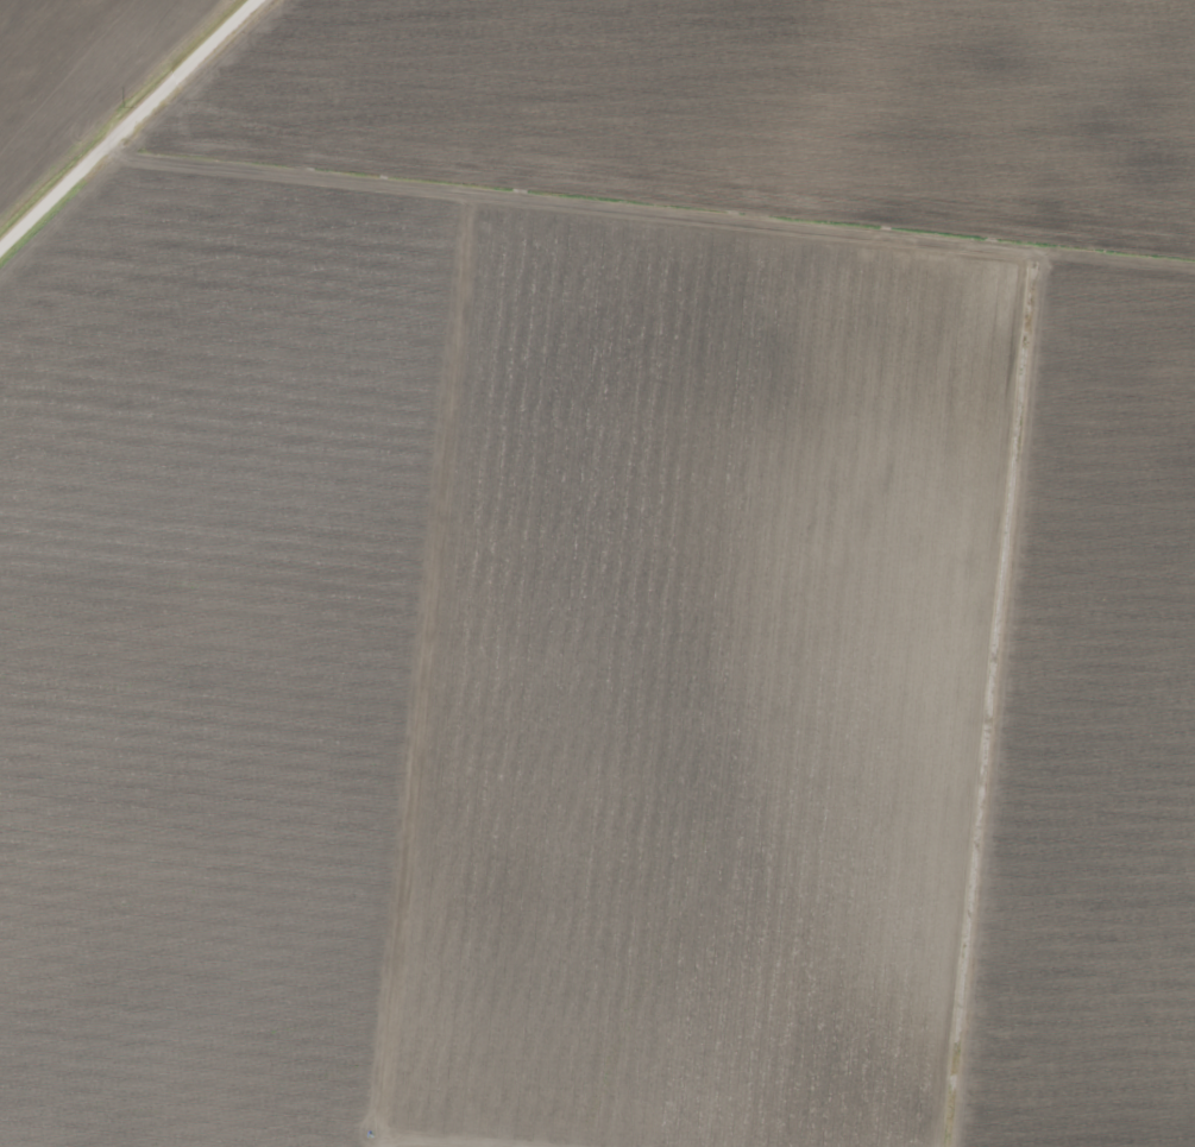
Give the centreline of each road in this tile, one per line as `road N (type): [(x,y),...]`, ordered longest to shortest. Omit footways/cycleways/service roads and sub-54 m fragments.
road 1 (track): [(0,253),(260,0)]

